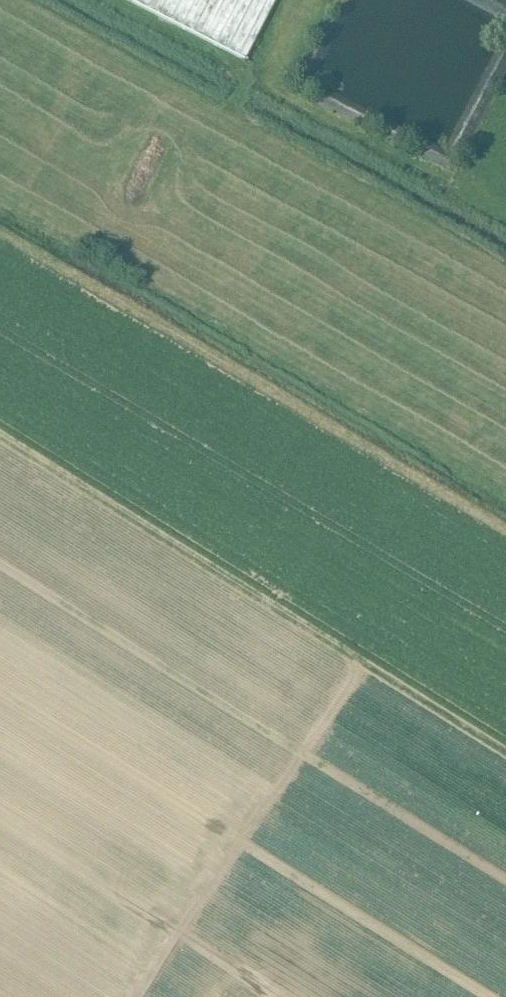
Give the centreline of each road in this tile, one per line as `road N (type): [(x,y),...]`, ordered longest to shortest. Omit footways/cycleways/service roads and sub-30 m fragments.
road 1 (track): [(0,235),(505,534)]
road 2 (track): [(10,0),(224,121),(286,0)]

